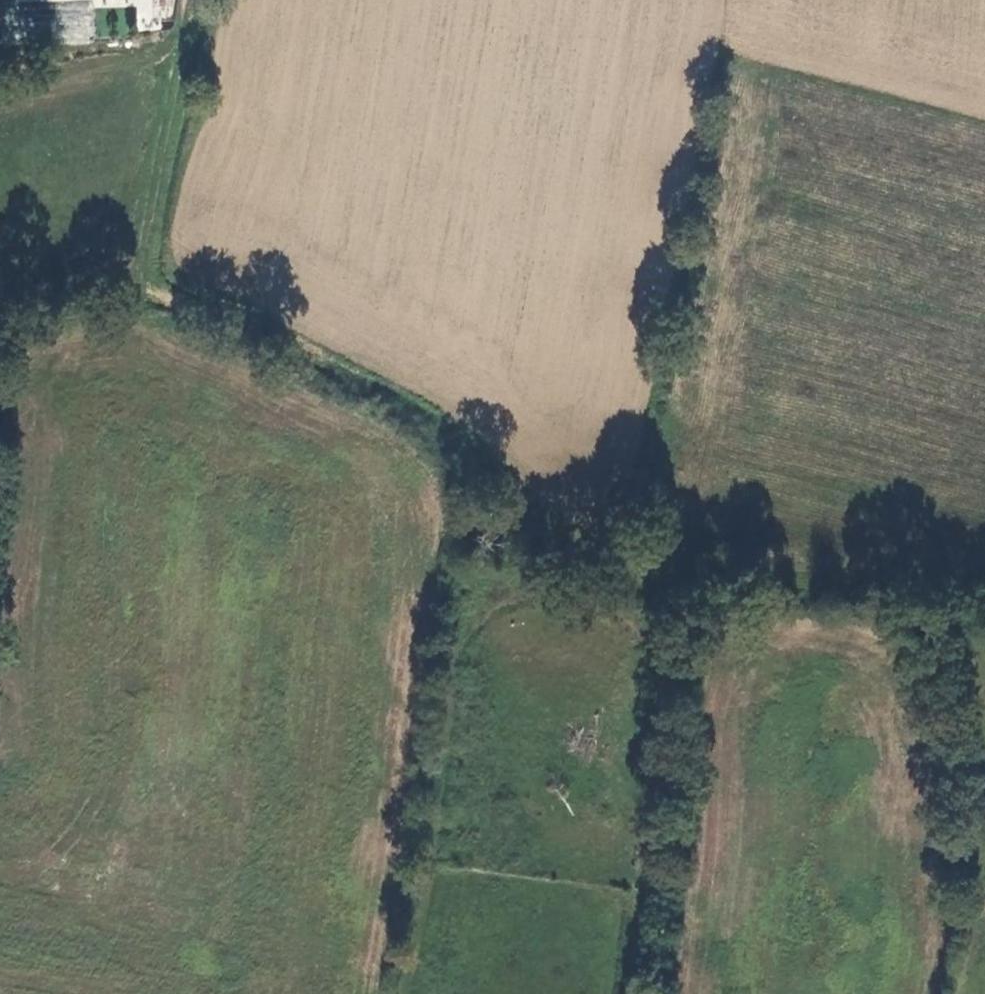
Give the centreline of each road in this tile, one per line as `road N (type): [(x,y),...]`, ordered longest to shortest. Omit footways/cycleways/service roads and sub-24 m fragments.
road 1 (track): [(404,993),(439,831),(449,684),(468,637),(516,602),(546,595)]

